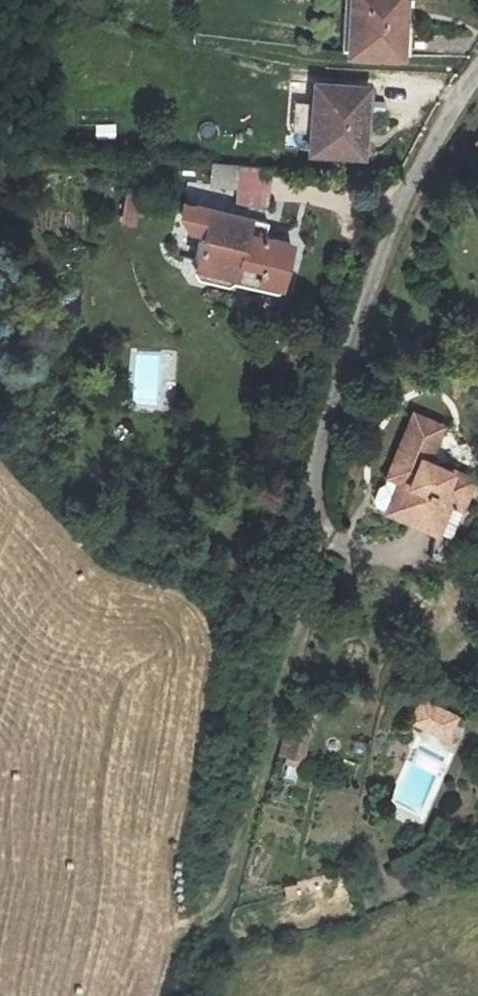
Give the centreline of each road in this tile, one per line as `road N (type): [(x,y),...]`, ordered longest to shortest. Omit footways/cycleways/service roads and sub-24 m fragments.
road 1 (unclassified): [(477,72),(403,192),(375,253),(329,409),(306,524),(305,588)]
road 2 (track): [(305,588),(237,867),(207,919),(177,932),(158,995)]

